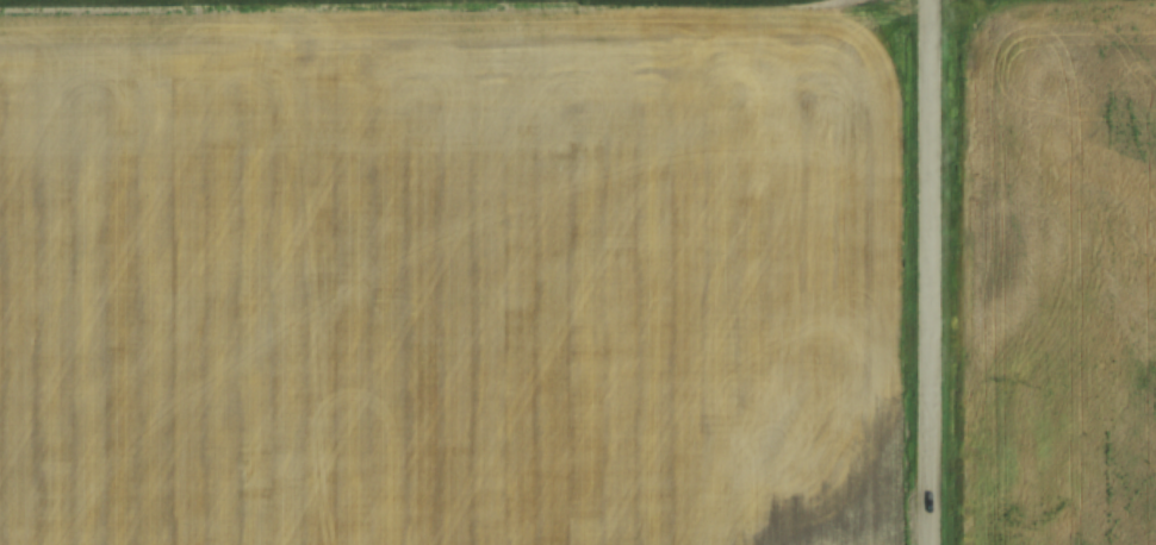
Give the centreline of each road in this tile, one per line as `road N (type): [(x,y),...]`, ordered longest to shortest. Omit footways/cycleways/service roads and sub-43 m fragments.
road 1 (residential): [(926,544),(927,0)]

